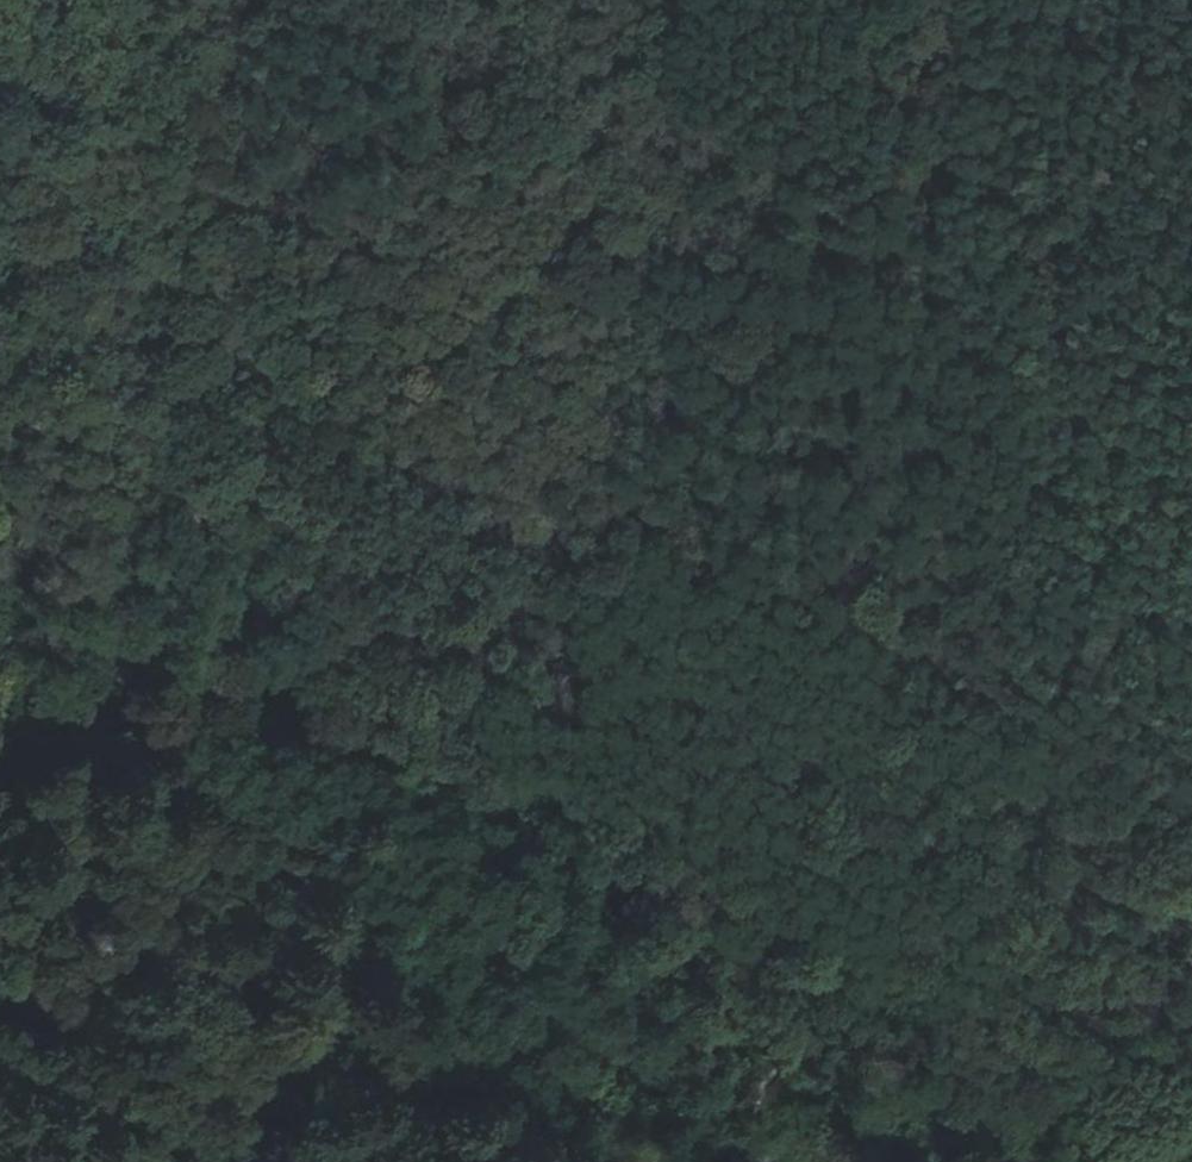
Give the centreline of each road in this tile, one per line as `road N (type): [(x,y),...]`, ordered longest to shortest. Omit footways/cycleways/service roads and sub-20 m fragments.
road 1 (track): [(1191,1092),(947,1104),(859,1069),(803,1075),(783,1096),(780,1161)]

